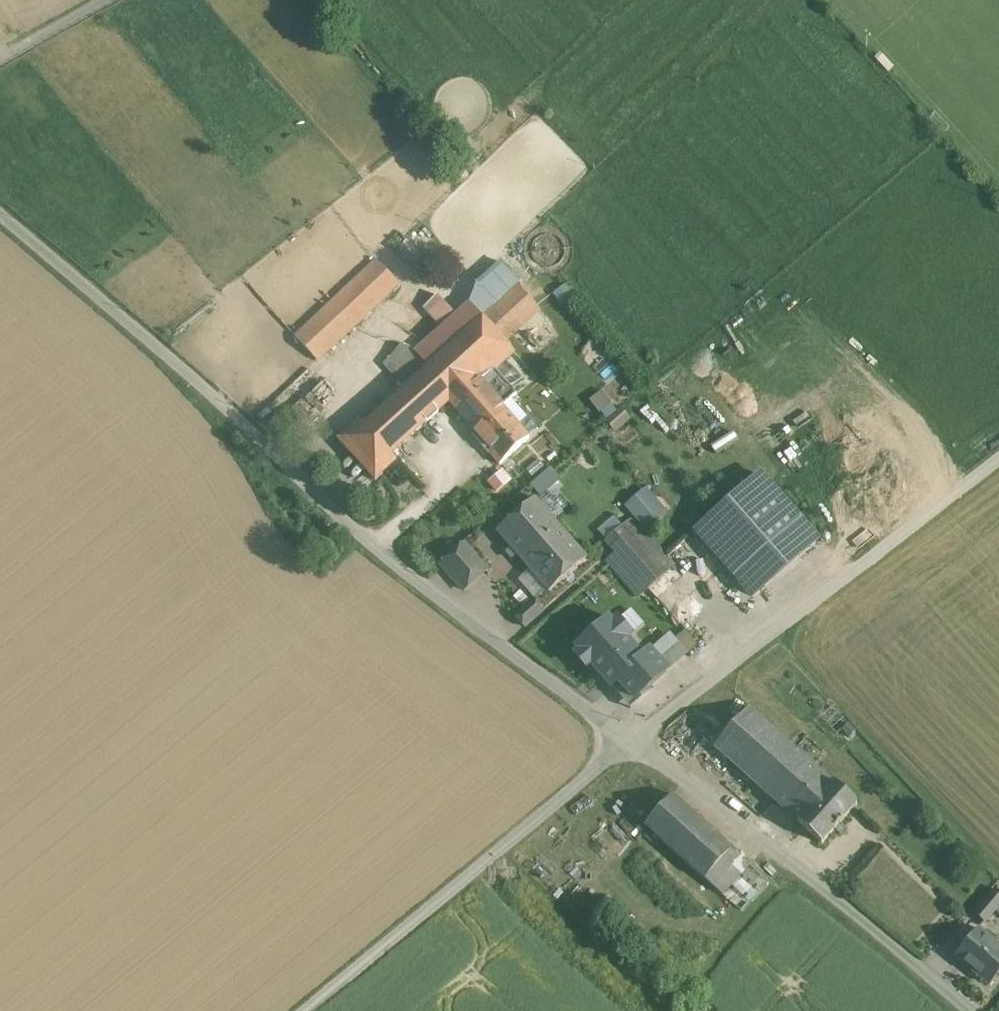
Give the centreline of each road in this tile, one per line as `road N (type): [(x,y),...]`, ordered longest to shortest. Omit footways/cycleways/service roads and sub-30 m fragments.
road 1 (unclassified): [(629,743),(351,523),(0,218)]
road 2 (unclassified): [(998,457),(629,743)]
road 3 (unclassified): [(963,1010),(629,743)]
road 4 (track): [(308,1010),(629,743)]
road 5 (track): [(0,62),(109,0)]

